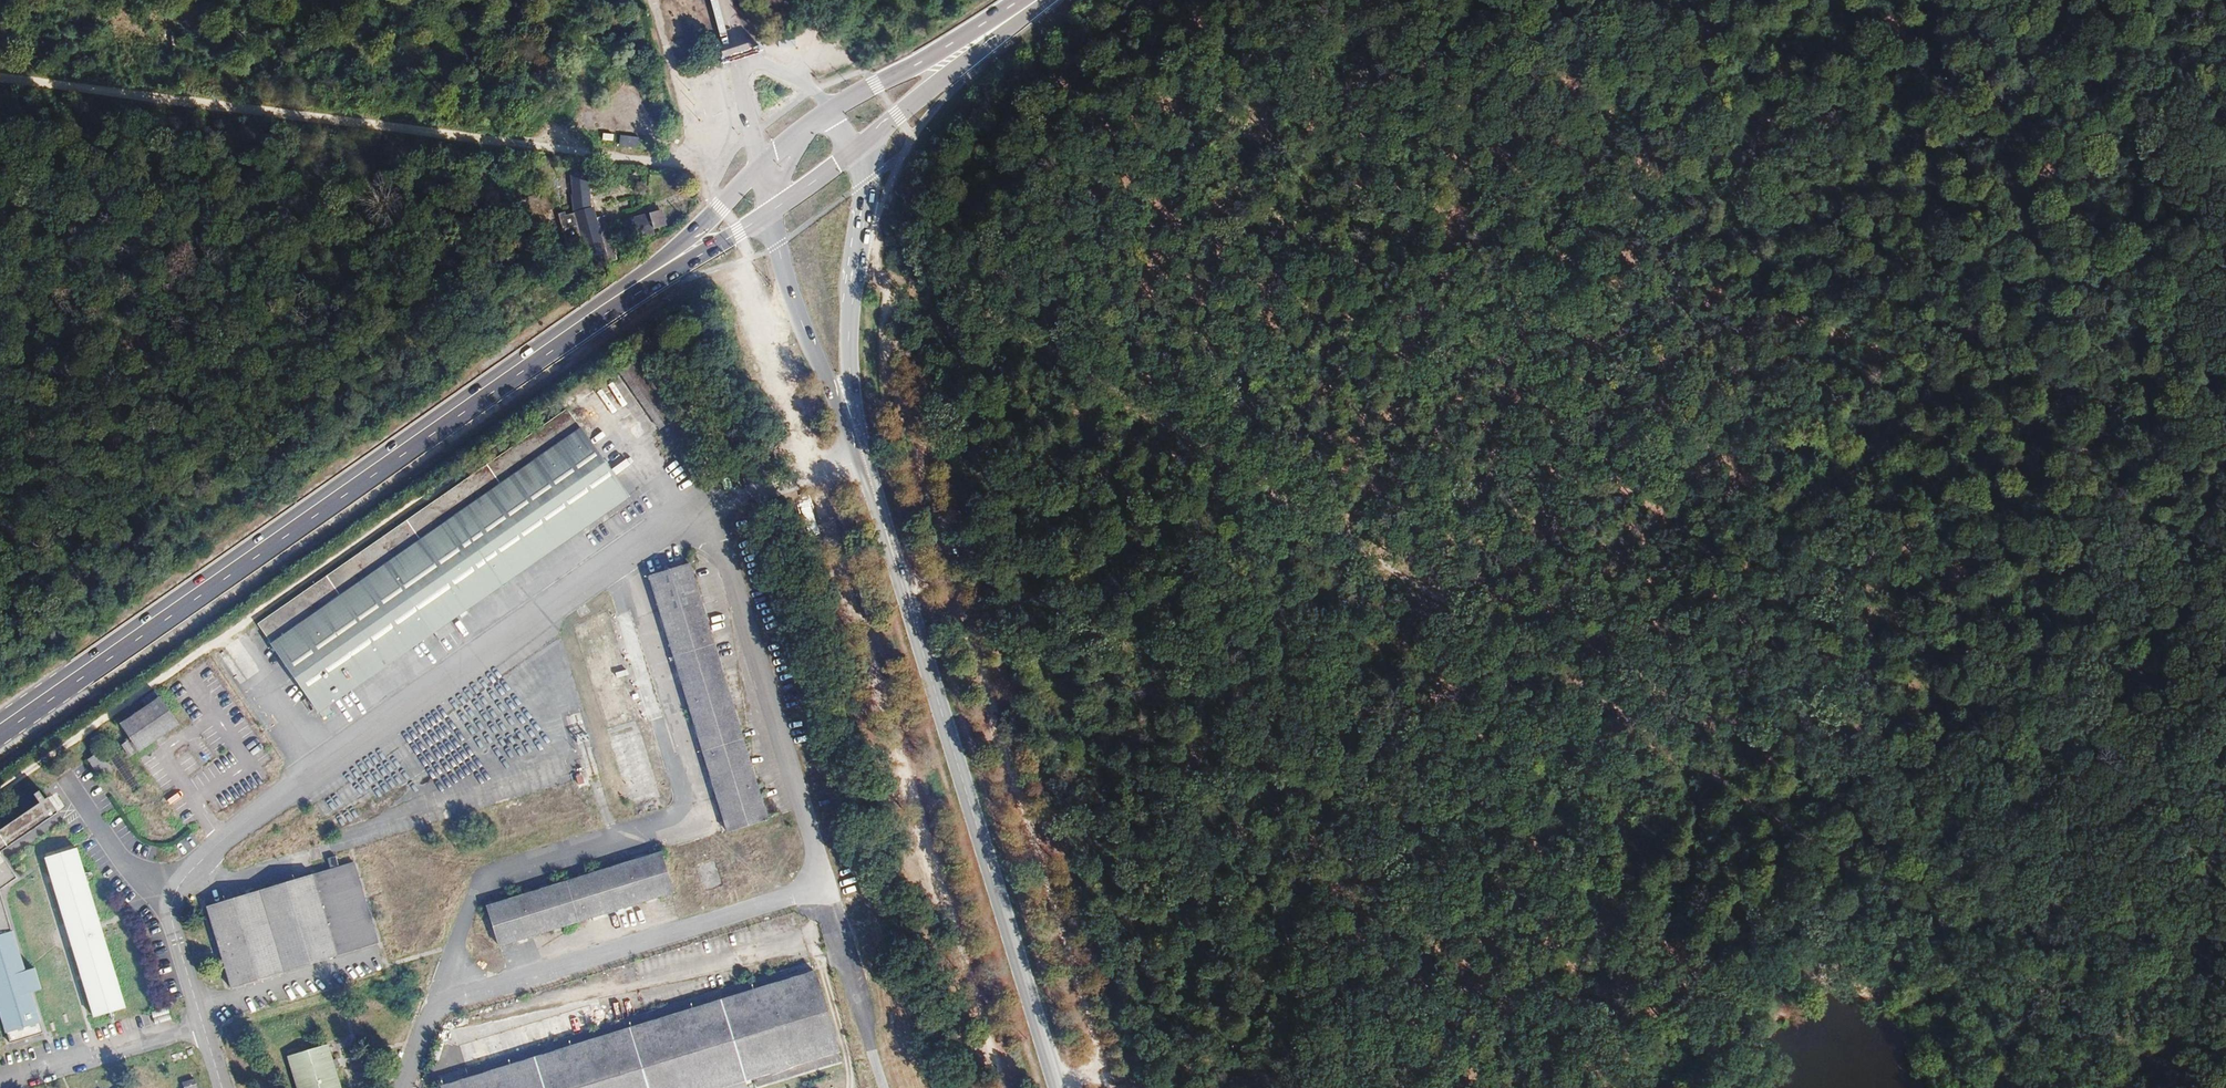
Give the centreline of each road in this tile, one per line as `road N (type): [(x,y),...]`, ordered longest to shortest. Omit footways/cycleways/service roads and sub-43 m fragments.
road 1 (track): [(1431,0),(1275,492),(1110,1087)]
road 2 (track): [(1833,866),(1275,492),(963,294),(884,286)]
road 3 (track): [(1007,1087),(749,258)]
road 4 (track): [(884,286),(894,376),(1107,1087)]
road 5 (track): [(712,184),(698,166),(0,77)]
road 6 (secondary): [(852,422),(1062,1087)]
road 7 (primary): [(0,729),(569,334)]
road 8 (track): [(2225,360),(1833,866)]
road 9 (track): [(0,798),(445,486)]
road 10 (secondary): [(852,422),(852,290),(866,180),(855,149)]
road 11 (track): [(2225,174),(2020,0)]
road 12 (primary): [(760,166),(684,242),(569,334)]
road 13 (track): [(2046,994),(1833,866)]
road 14 (primary): [(569,334),(769,211)]
road 15 (secondary): [(769,211),(797,309),(852,422)]
road 16 (track): [(1833,866),(1700,1031)]
road 17 (primary): [(994,30),(828,108)]
road 18 (primary): [(855,149),(994,30)]
road 19 (track): [(2189,1087),(2080,1018)]
road 20 (tertiary): [(735,41),(760,166)]

